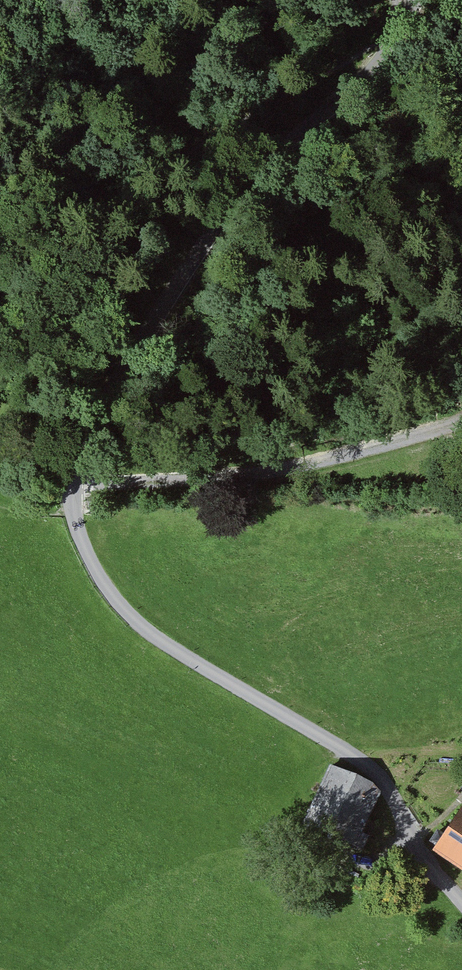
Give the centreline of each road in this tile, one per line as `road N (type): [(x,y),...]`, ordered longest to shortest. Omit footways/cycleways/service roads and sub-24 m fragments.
road 1 (unclassified): [(78,459),(73,512),(105,585),(159,641),(347,749),(386,782),(416,847),(461,903)]
road 2 (track): [(414,0),(383,55),(212,231),(78,459)]
road 3 (track): [(461,422),(278,468),(72,492)]

